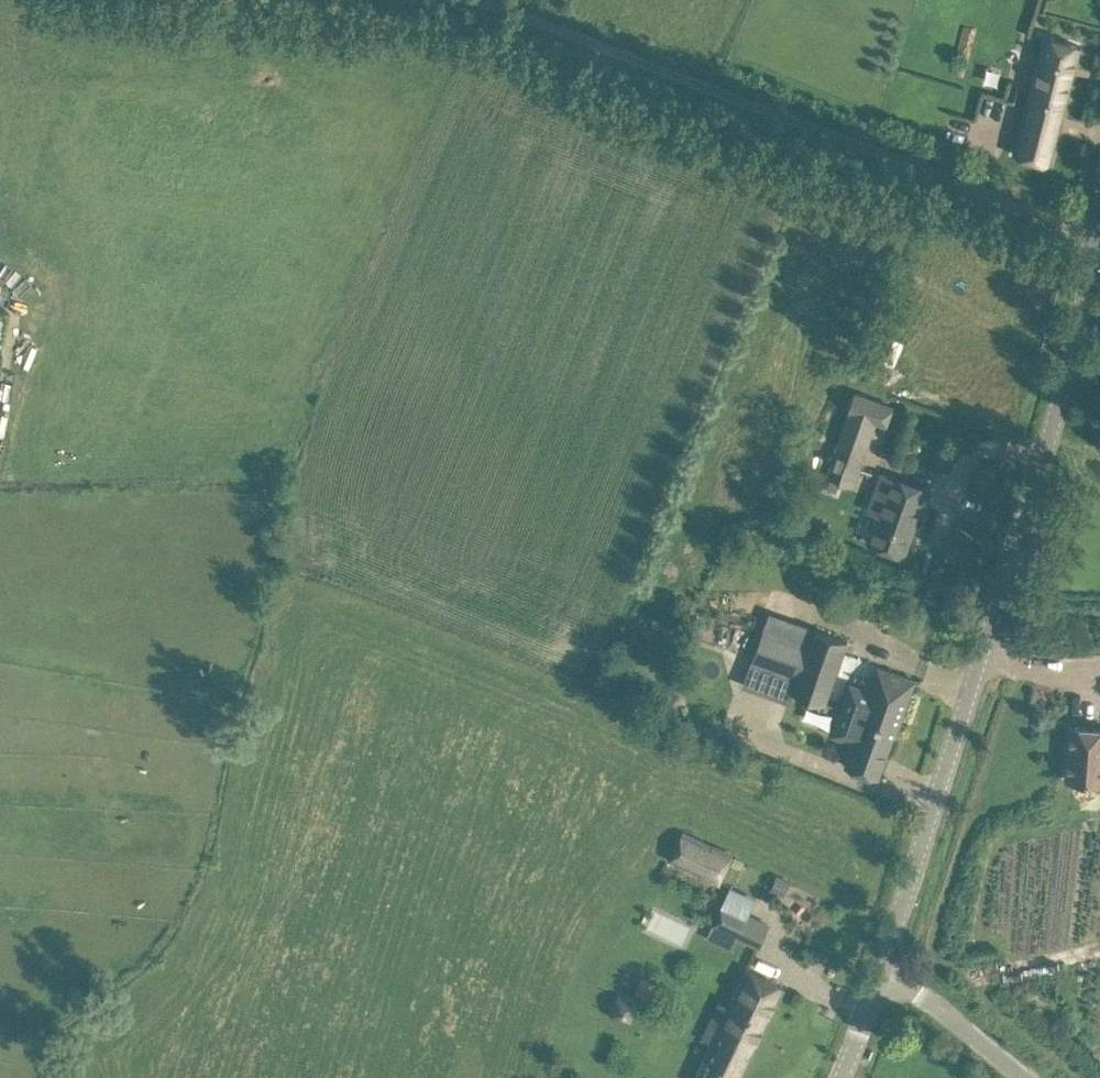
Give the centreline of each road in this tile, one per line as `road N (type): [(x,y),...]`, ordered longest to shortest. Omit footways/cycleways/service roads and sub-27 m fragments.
road 1 (tertiary): [(883,976),(1054,437),(1099,220)]
road 2 (track): [(1096,242),(481,0)]
road 3 (unclassified): [(1019,1077),(883,976)]

